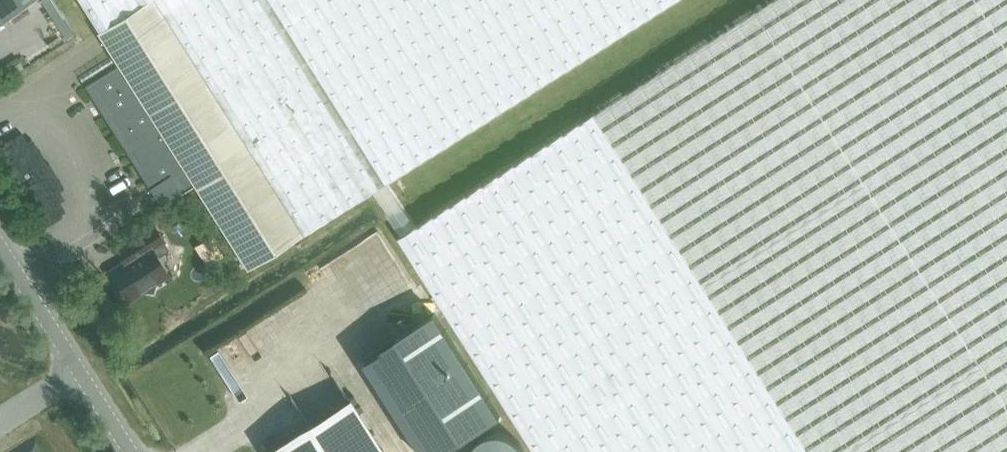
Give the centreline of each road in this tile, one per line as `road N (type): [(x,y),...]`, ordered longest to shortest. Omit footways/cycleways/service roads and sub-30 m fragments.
road 1 (unclassified): [(130,451),(0,248)]

